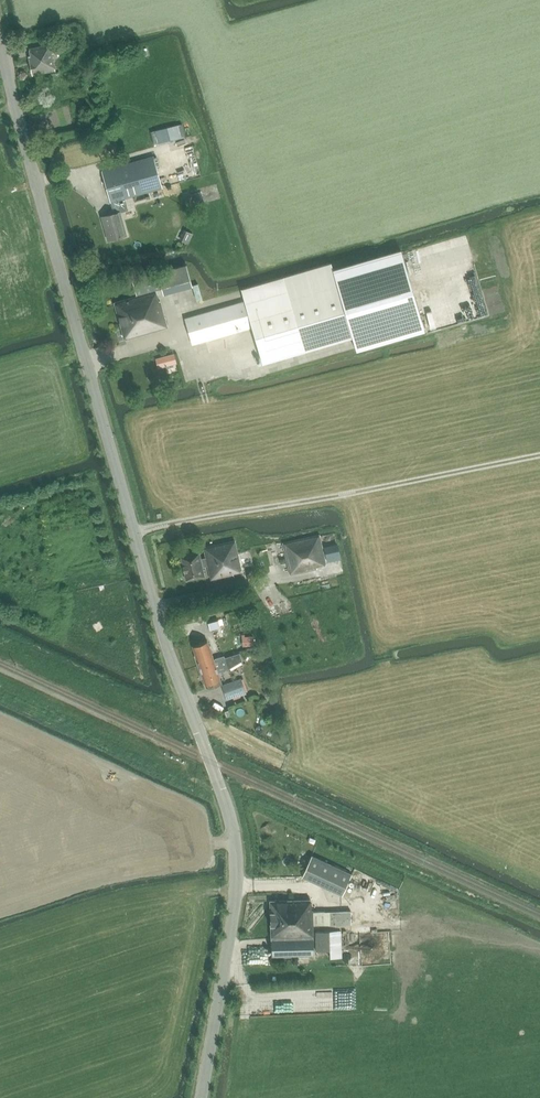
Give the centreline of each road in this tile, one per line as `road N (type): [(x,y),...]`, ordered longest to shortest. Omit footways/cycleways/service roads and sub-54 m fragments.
road 1 (tertiary): [(201,1097),(230,940),(237,844),(136,533),(0,45)]
road 2 (track): [(539,454),(136,533)]

